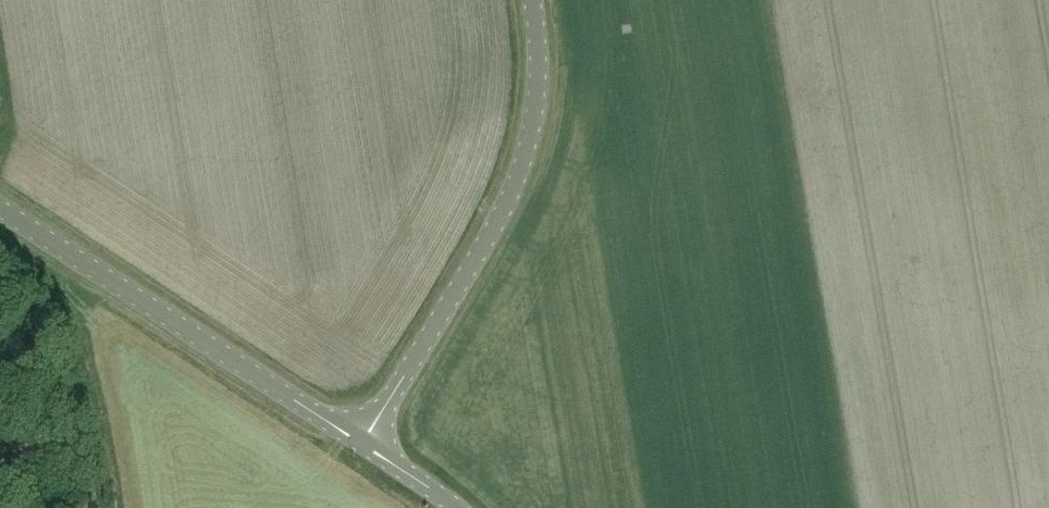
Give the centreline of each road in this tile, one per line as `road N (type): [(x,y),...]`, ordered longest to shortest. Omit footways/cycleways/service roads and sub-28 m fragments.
road 1 (unclassified): [(365,444),(508,207),(540,88),(531,0)]
road 2 (unclassified): [(365,444),(0,205)]

